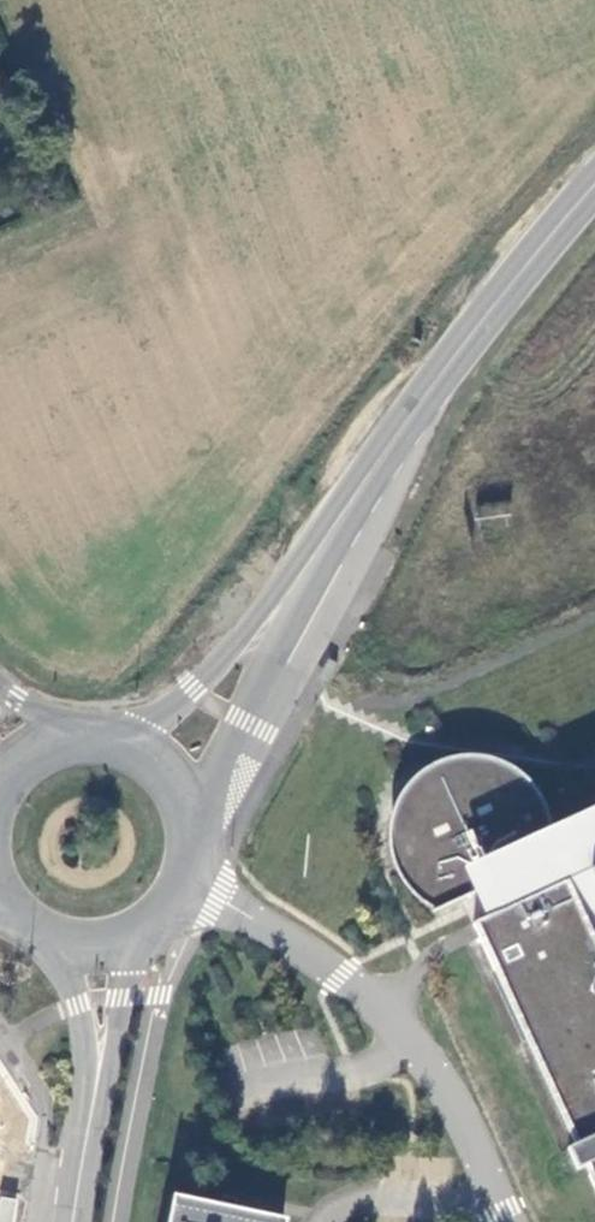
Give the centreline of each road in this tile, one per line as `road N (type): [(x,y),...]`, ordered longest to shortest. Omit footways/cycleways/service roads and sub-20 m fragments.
road 1 (secondary): [(192,842),(429,410),(594,185)]
road 2 (secondary): [(594,182),(450,344),(248,630),(195,688),(118,742)]
road 3 (secondary): [(89,1134),(138,933)]
road 4 (secondary): [(49,937),(79,1003),(89,1134)]
road 5 (secondary): [(192,842),(172,780),(118,742)]

